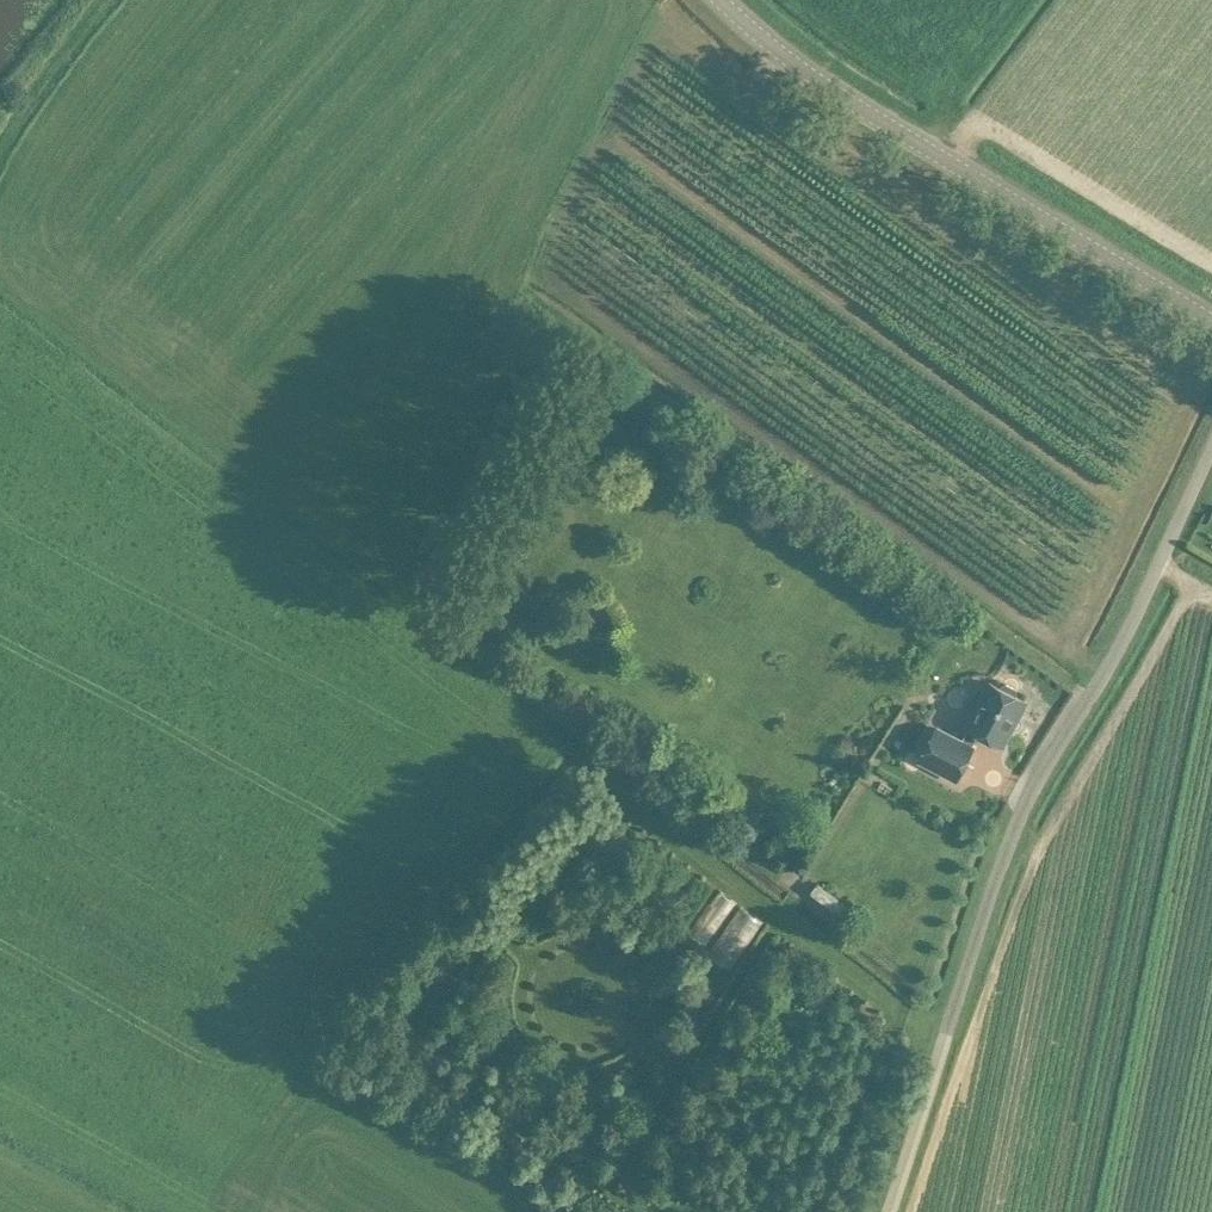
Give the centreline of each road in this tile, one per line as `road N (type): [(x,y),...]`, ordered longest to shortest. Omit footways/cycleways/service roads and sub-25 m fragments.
road 1 (unclassified): [(906,1211),(1051,770),(1211,445)]
road 2 (unclassified): [(1211,317),(815,78),(720,0)]

